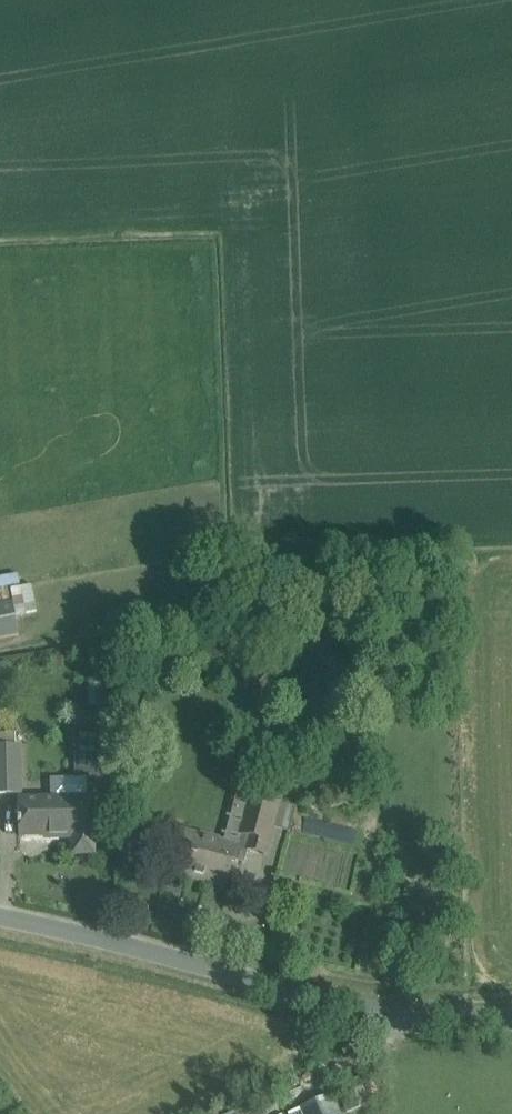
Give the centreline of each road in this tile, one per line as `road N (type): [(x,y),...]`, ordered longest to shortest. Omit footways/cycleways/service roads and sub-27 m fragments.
road 1 (unclassified): [(511,1013),(391,1012),(0,916)]

